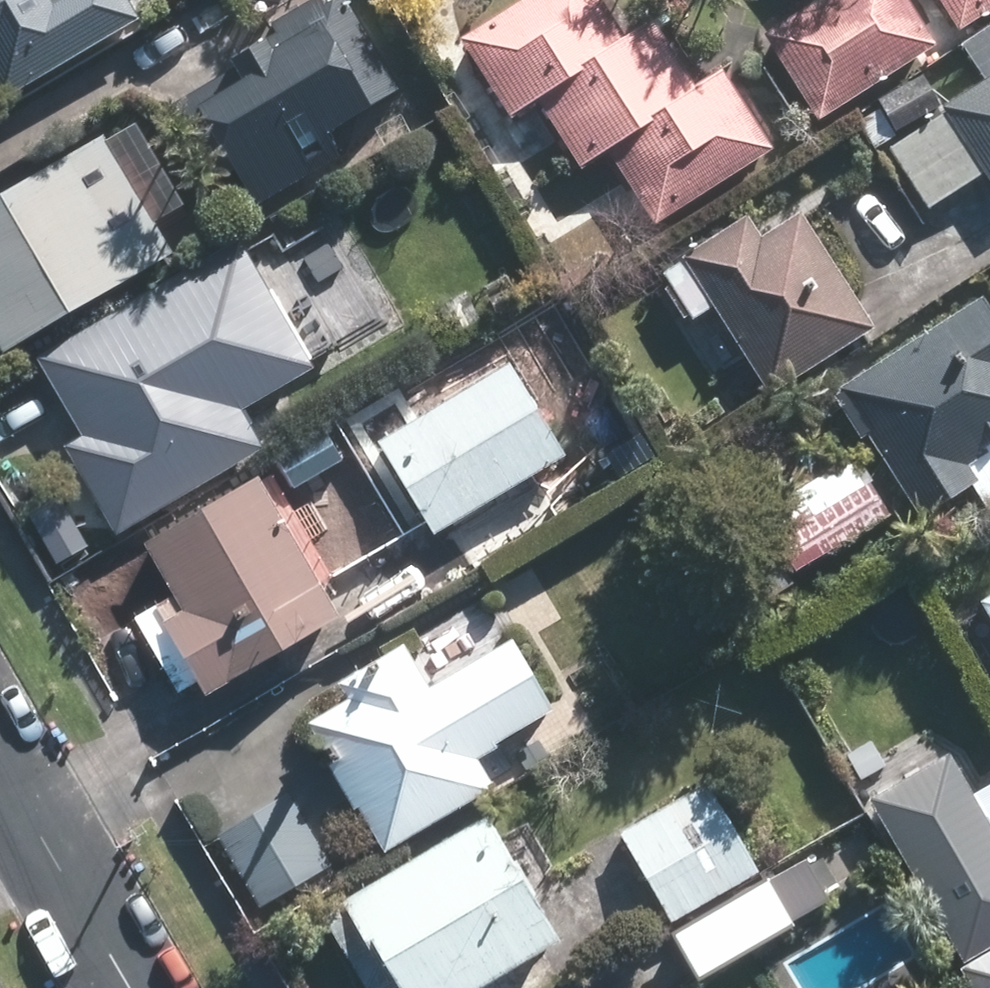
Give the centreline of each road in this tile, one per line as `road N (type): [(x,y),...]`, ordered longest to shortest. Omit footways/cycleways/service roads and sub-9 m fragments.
road 1 (residential): [(134,987),(0,761)]

